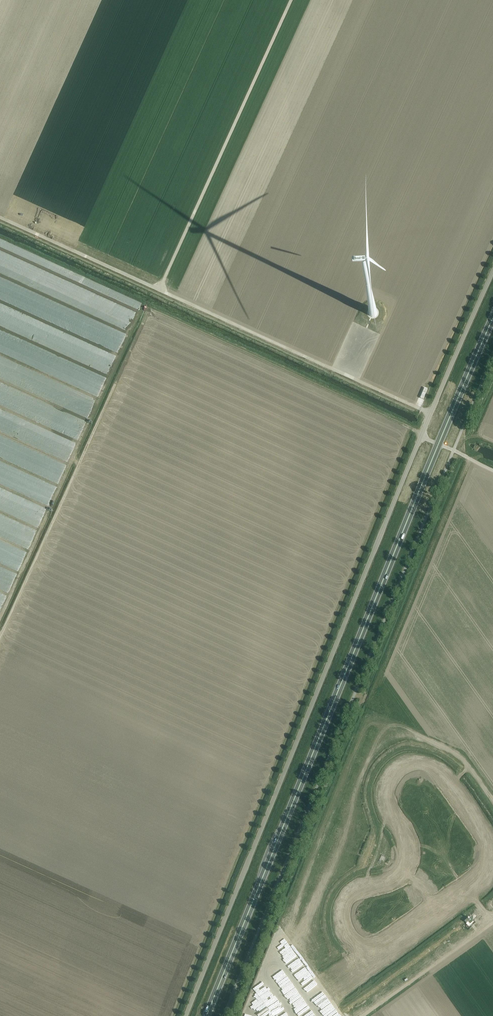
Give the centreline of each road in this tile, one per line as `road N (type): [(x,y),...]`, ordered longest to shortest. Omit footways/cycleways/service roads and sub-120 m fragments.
road 1 (unclassified): [(187,1015),(492,272)]
road 2 (trunk): [(206,1015),(492,321)]

